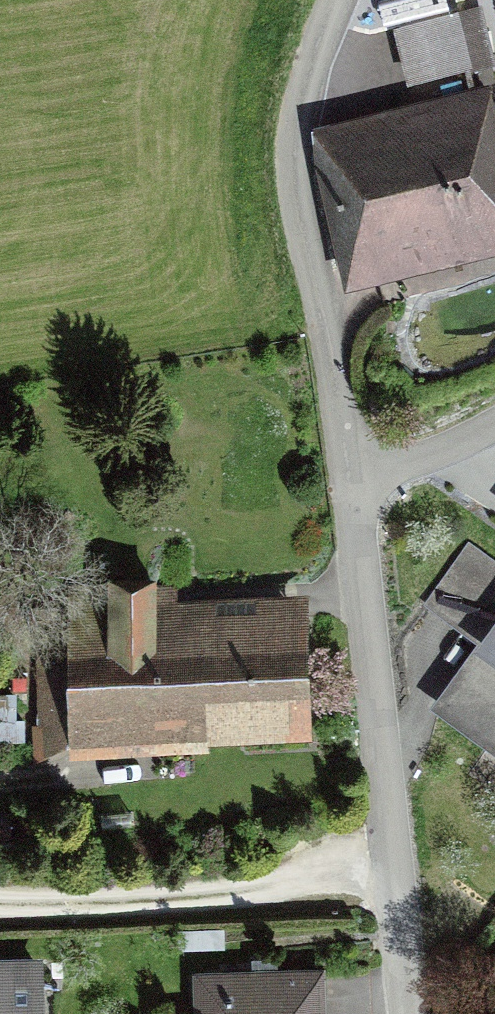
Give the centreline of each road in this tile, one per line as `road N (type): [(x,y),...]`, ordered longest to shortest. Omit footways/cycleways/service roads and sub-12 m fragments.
road 1 (residential): [(349,473),(406,1013)]
road 2 (residential): [(333,0),(301,93),(294,154),(349,473)]
road 3 (track): [(391,878),(59,907),(0,905)]
road 4 (residential): [(494,423),(441,449),(349,473)]

